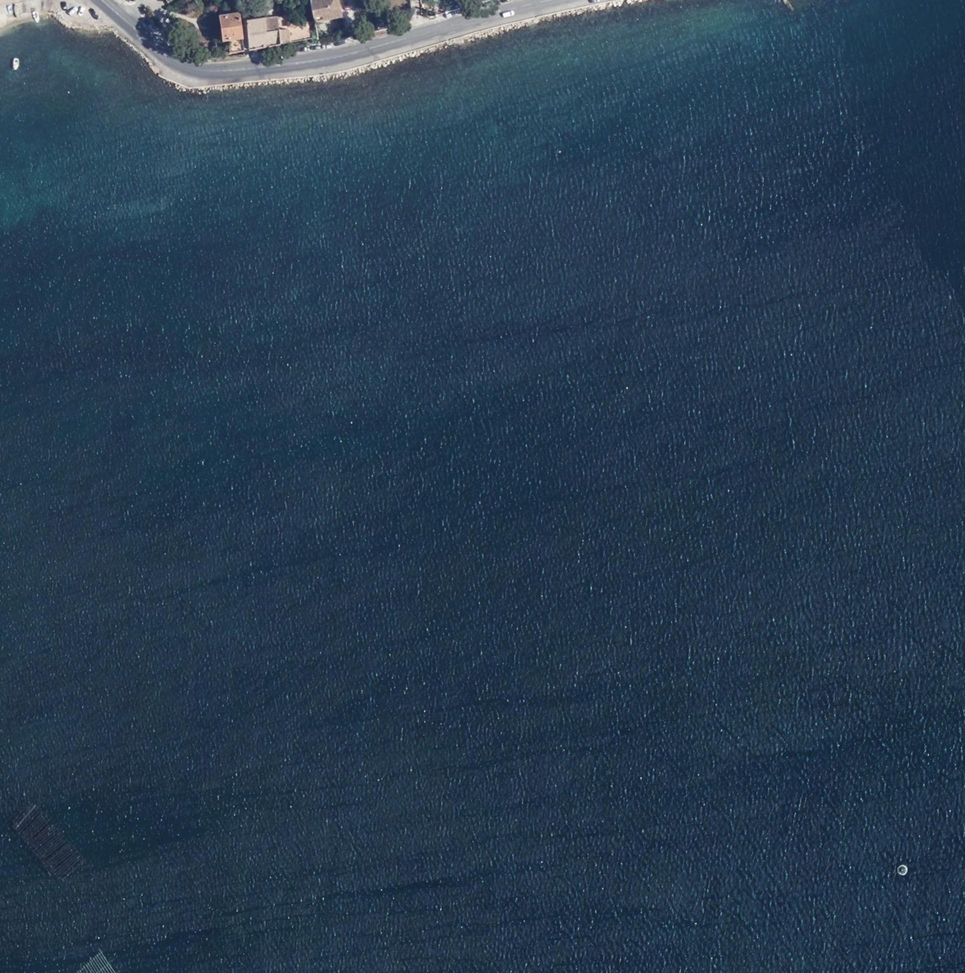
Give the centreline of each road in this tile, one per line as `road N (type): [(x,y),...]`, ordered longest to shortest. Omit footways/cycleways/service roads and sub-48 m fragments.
road 1 (secondary): [(101,0),(174,61),(204,72),(353,54),(553,0)]

